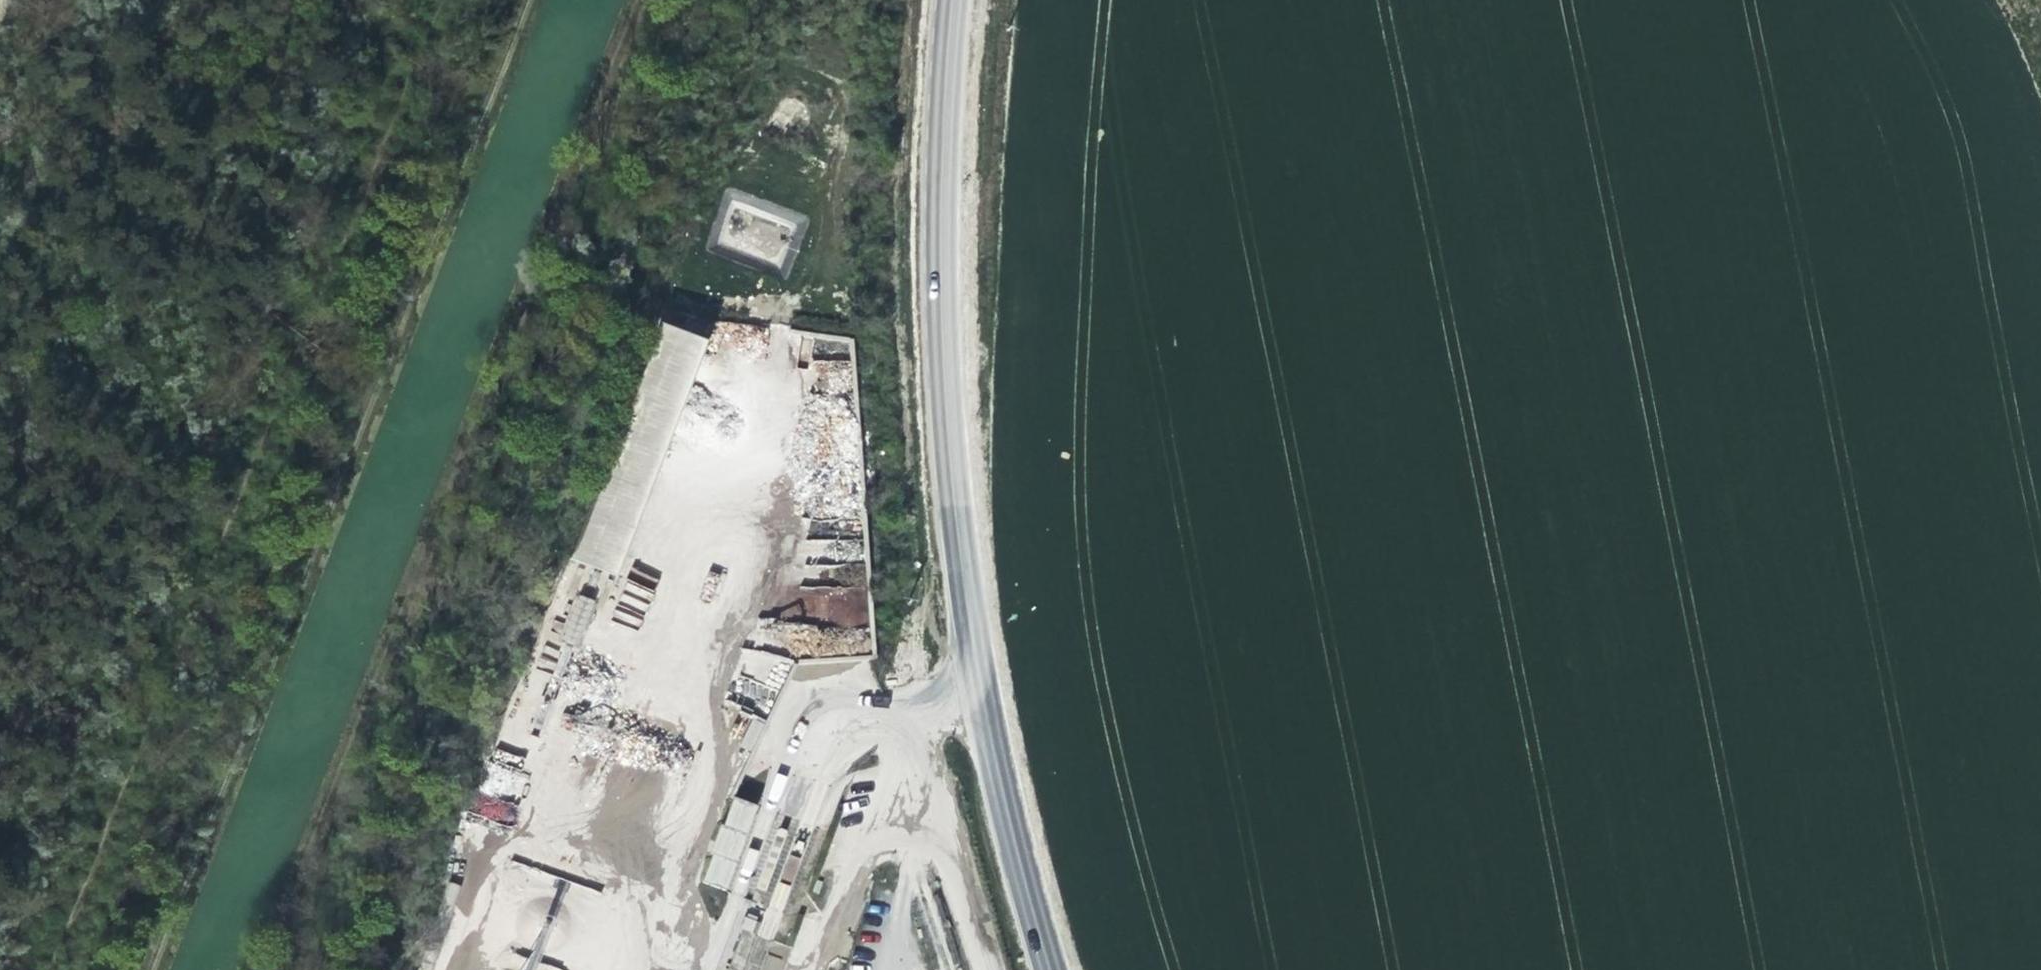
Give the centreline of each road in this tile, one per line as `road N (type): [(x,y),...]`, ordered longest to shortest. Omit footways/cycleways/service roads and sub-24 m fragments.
road 1 (track): [(516,0),(141,969)]
road 2 (primary): [(980,684),(960,567),(941,328),(951,0)]
road 3 (unclassified): [(989,969),(914,748),(920,717),(980,684)]
road 4 (primary): [(1048,969),(980,684)]

